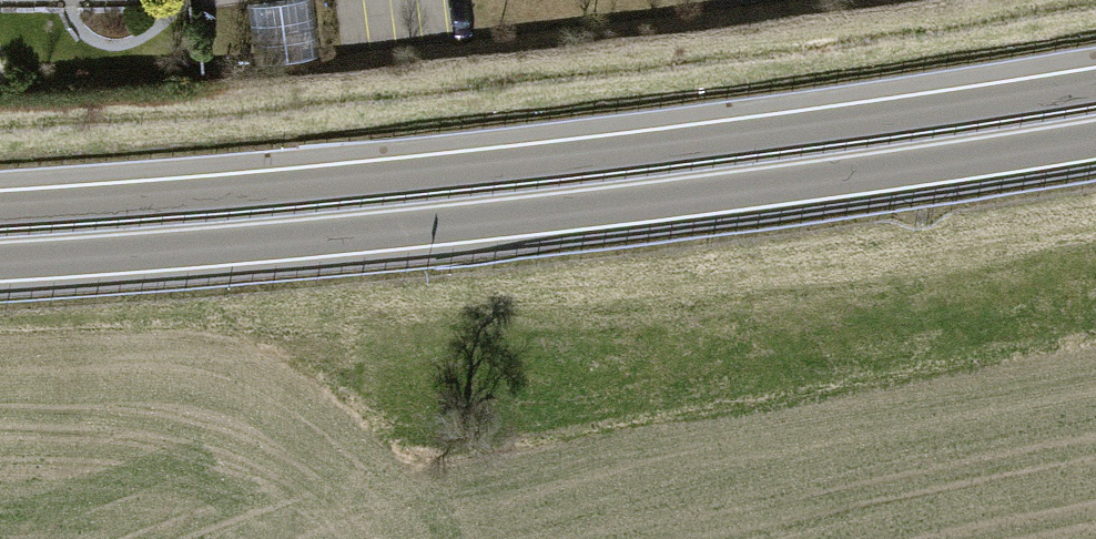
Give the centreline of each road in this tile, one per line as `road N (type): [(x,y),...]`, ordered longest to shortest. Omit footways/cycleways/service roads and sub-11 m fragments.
road 1 (trunk): [(1095,85),(455,171),(0,209)]
road 2 (trunk): [(0,264),(472,224),(1095,141)]

